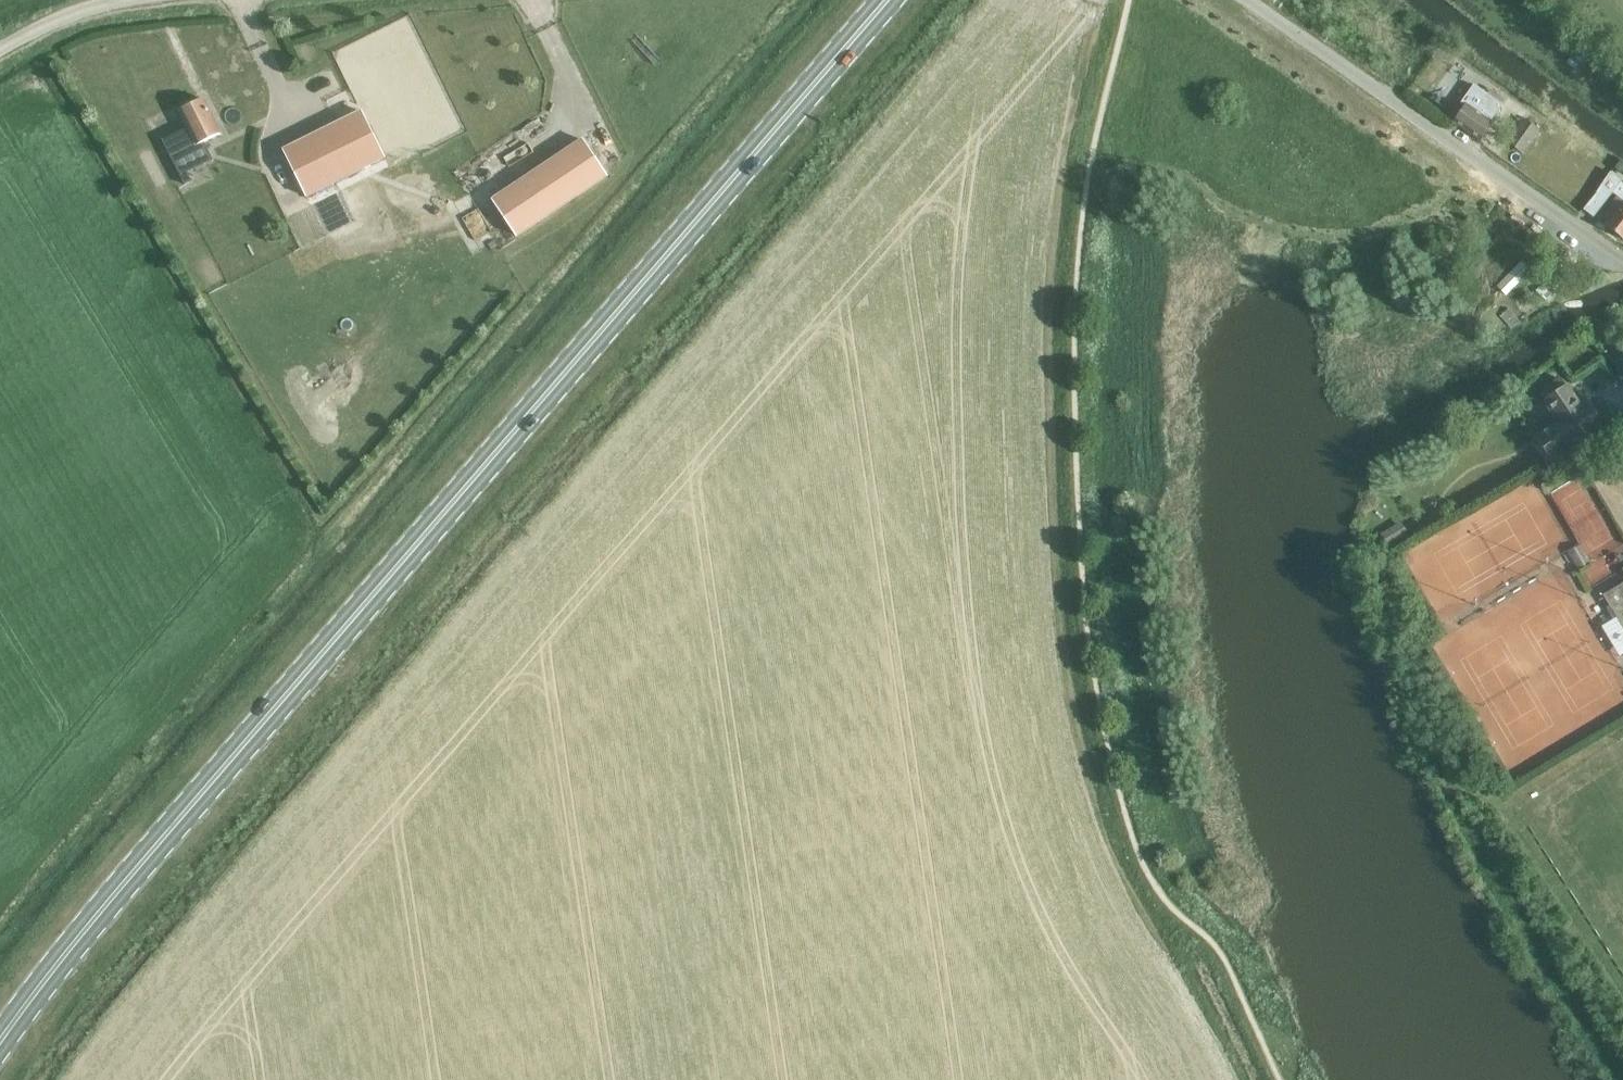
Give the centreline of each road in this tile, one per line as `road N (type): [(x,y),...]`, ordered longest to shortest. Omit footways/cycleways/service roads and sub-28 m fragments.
road 1 (secondary): [(0,1027),(886,0)]
road 2 (residential): [(1622,259),(1247,0)]
road 3 (unclassified): [(0,49),(59,19),(125,0)]

